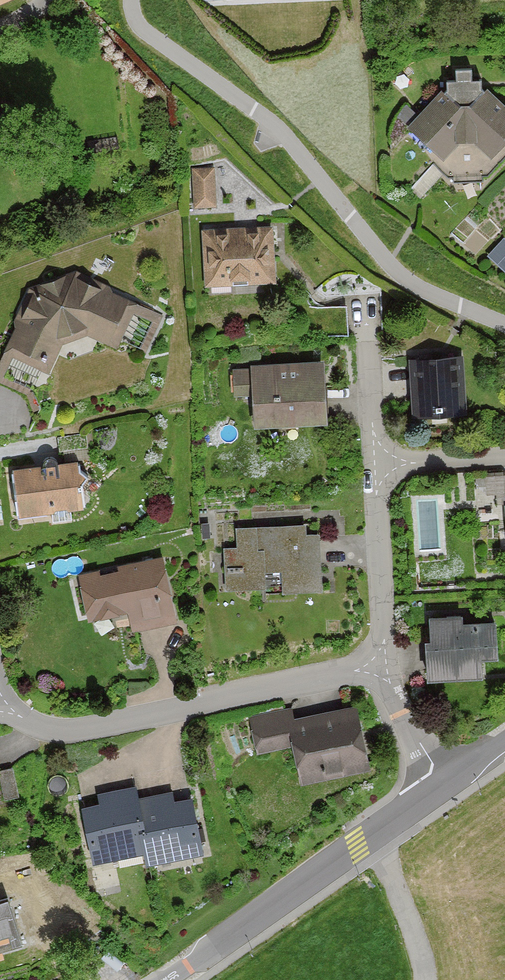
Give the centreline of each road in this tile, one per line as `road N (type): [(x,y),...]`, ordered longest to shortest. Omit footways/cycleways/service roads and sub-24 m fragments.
road 1 (residential): [(382,671),(30,735),(0,709)]
road 2 (residential): [(167,979),(439,784)]
road 3 (residential): [(382,671),(373,469)]
road 4 (residential): [(373,469),(363,305)]
road 5 (residential): [(373,469),(504,460)]
road 6 (residential): [(439,784),(382,671)]

